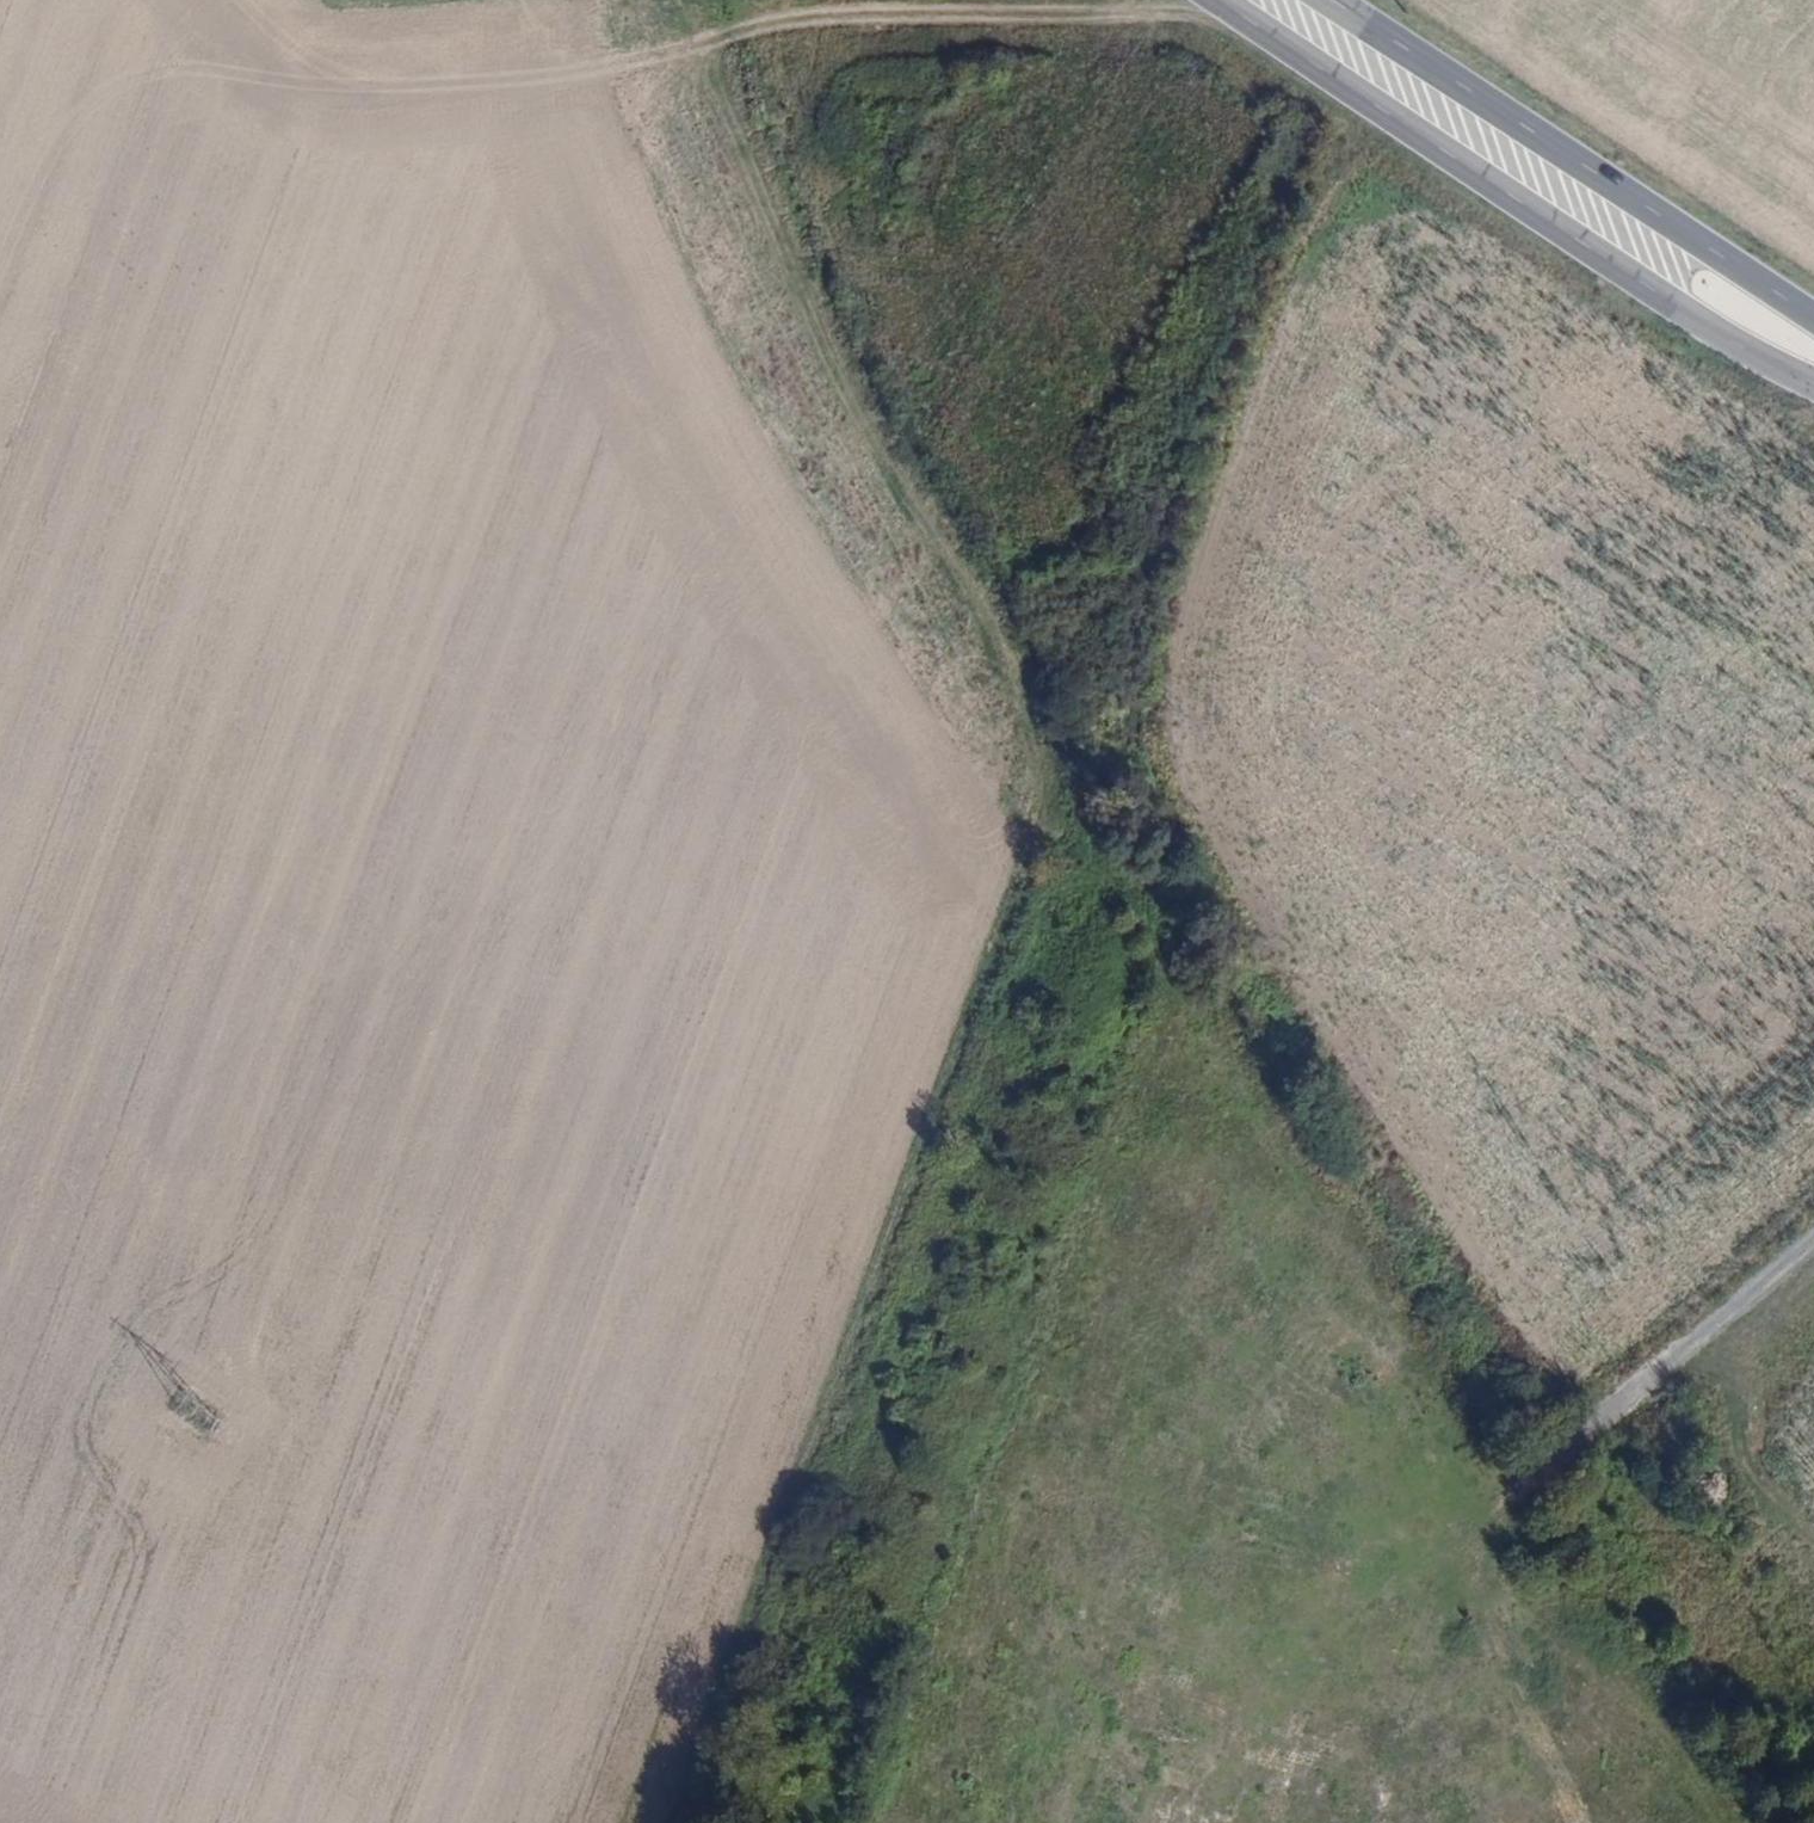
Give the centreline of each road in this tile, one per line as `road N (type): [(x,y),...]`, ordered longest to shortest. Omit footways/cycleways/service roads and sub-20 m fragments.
road 1 (track): [(687,0),(848,375),(1055,734),(1058,805)]
road 2 (primary): [(1217,0),(1736,346),(1813,388)]
road 3 (primary): [(1813,318),(1326,0)]

